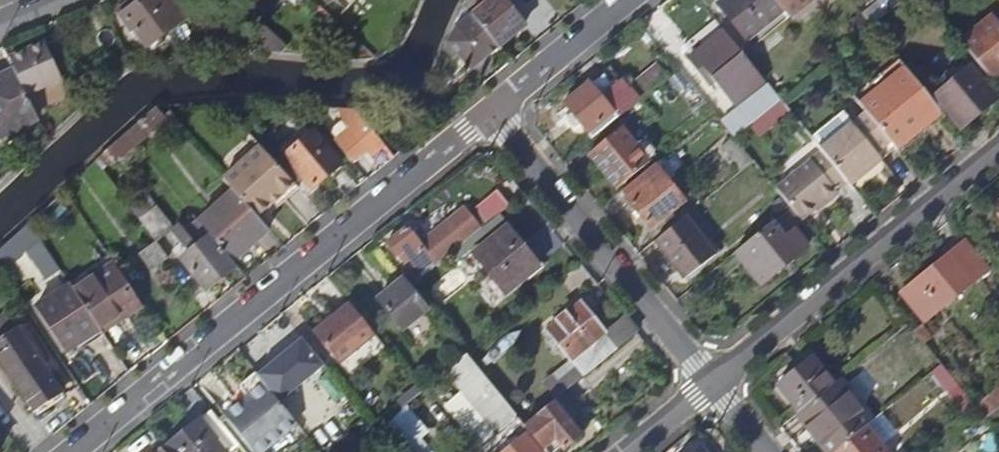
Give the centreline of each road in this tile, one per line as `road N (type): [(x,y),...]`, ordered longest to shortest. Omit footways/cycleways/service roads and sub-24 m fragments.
road 1 (residential): [(65,451),(490,112)]
road 2 (residential): [(708,385),(998,148)]
road 3 (residential): [(490,112),(708,385)]
road 4 (residential): [(490,112),(627,0)]

